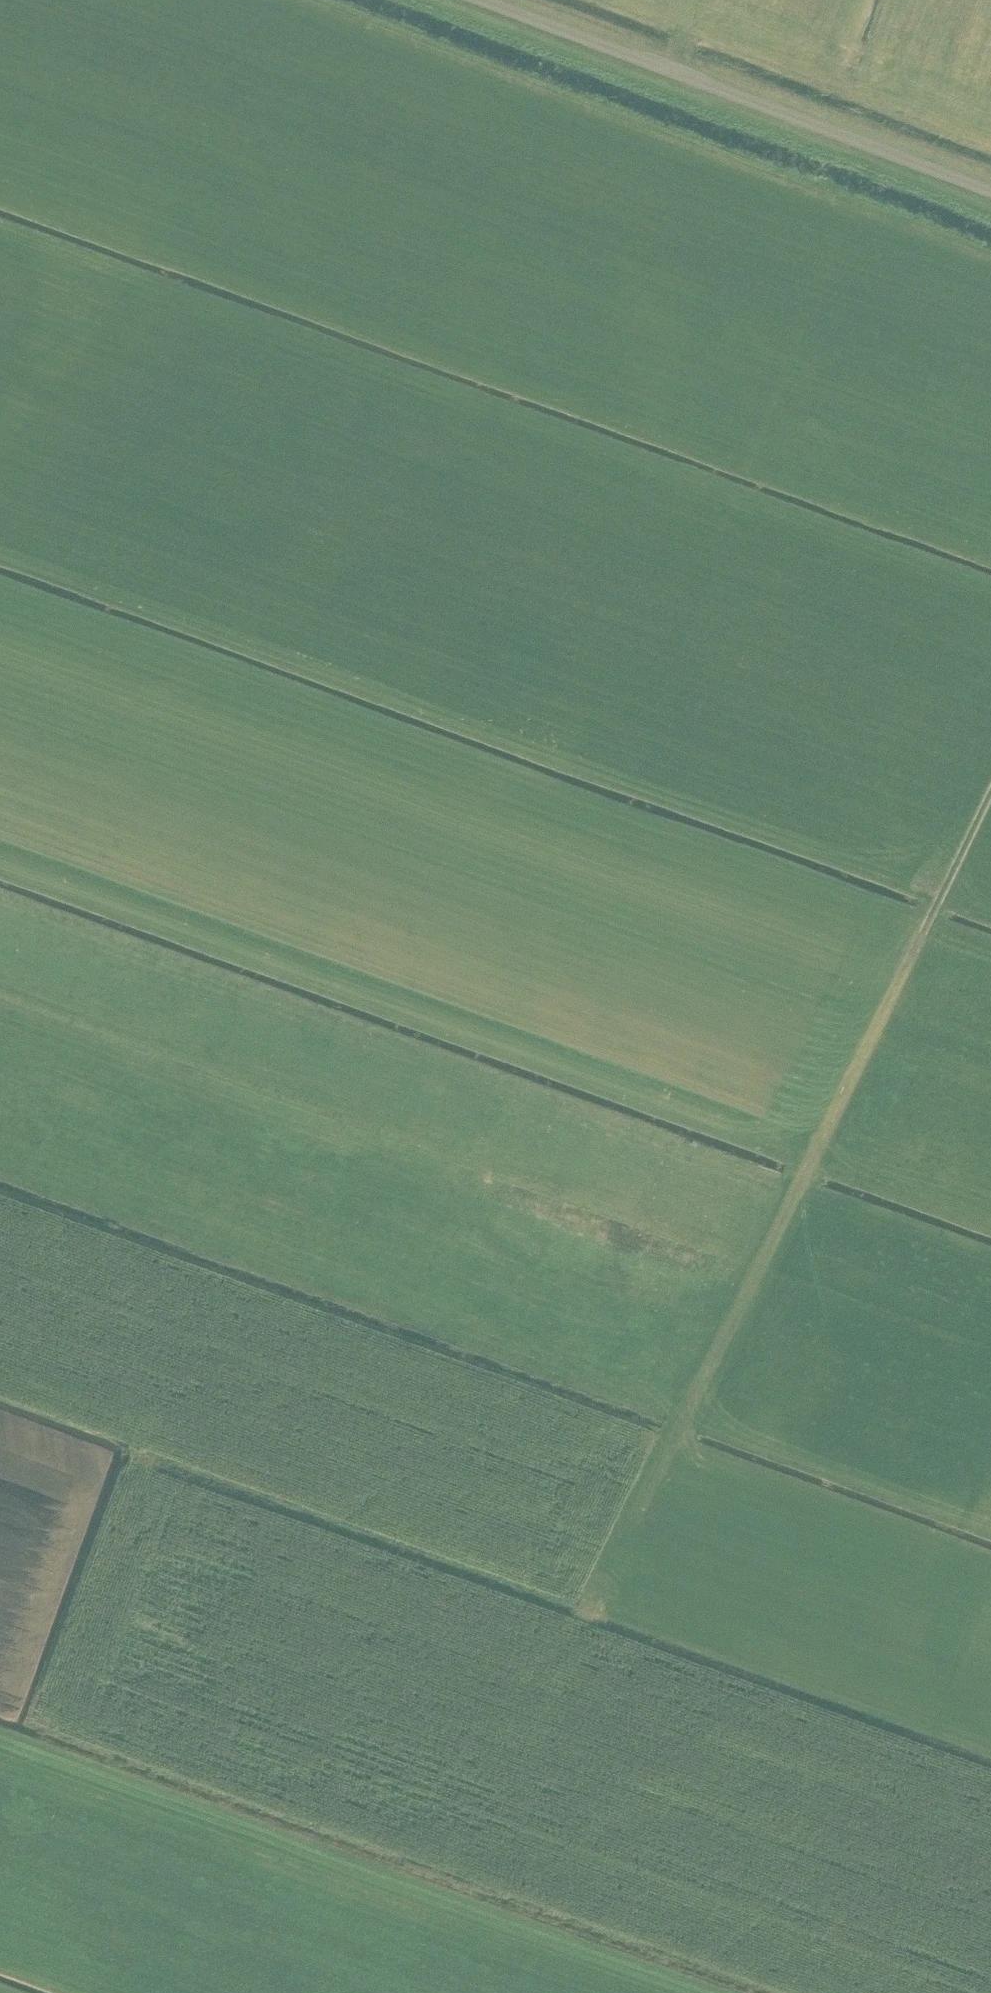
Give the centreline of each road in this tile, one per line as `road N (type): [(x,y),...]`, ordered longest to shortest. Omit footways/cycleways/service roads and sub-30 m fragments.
road 1 (unclassified): [(990,190),(487,0)]

